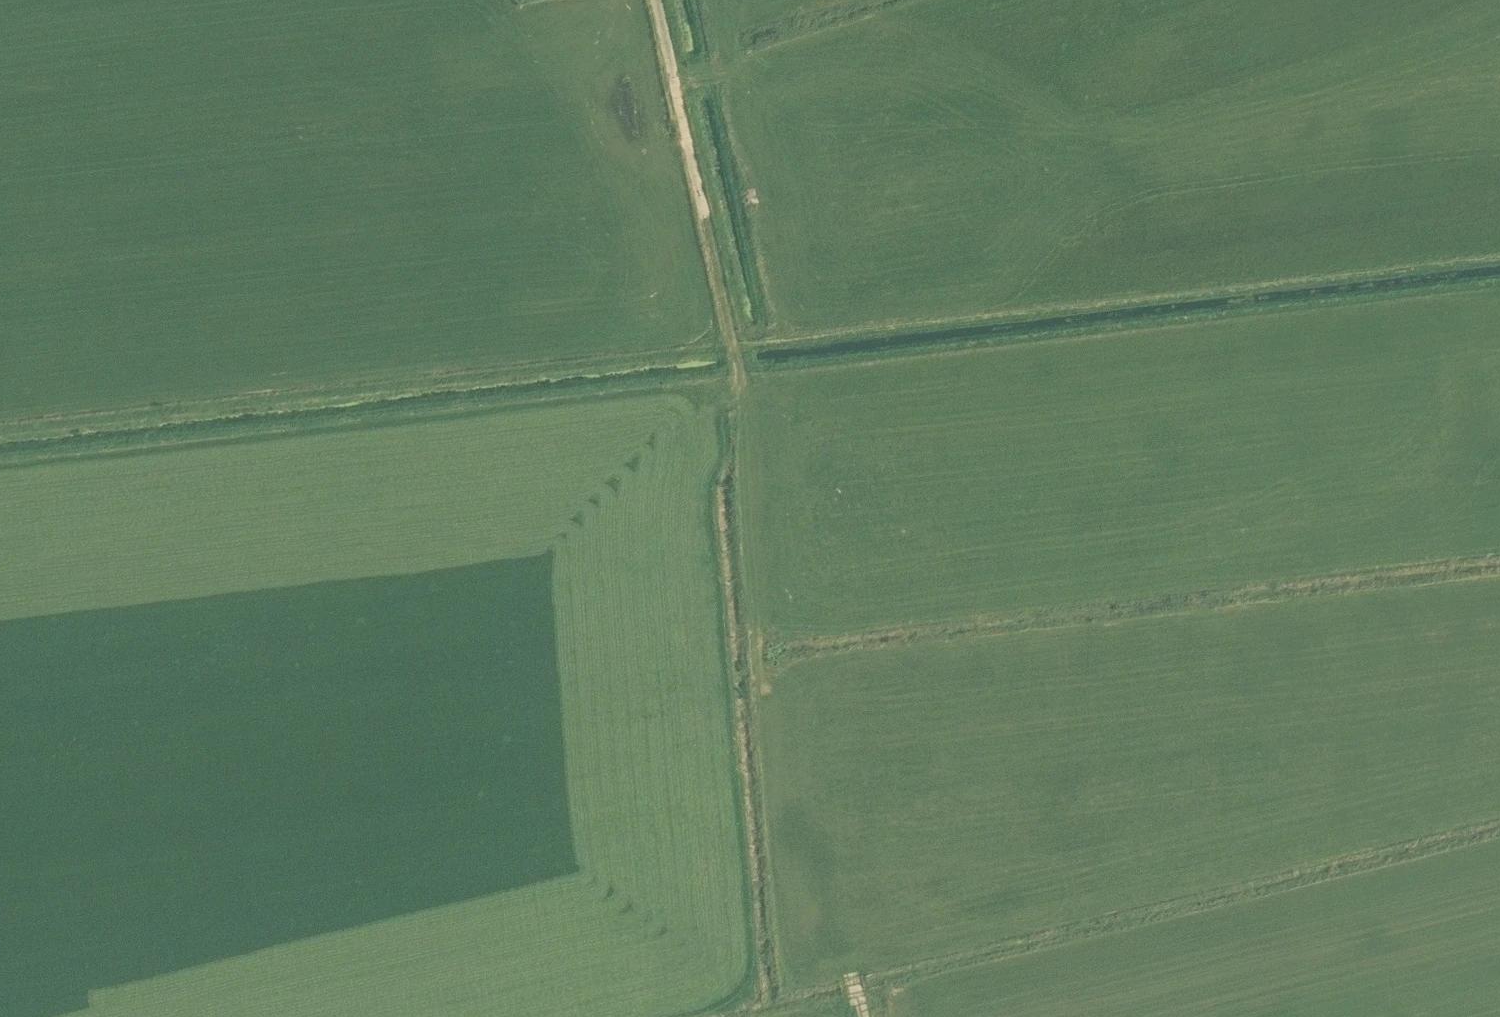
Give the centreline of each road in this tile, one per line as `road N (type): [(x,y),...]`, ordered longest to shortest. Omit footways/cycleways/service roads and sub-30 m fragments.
road 1 (track): [(736,350),(741,498),(762,677),(853,974)]
road 2 (track): [(705,219),(736,350)]

